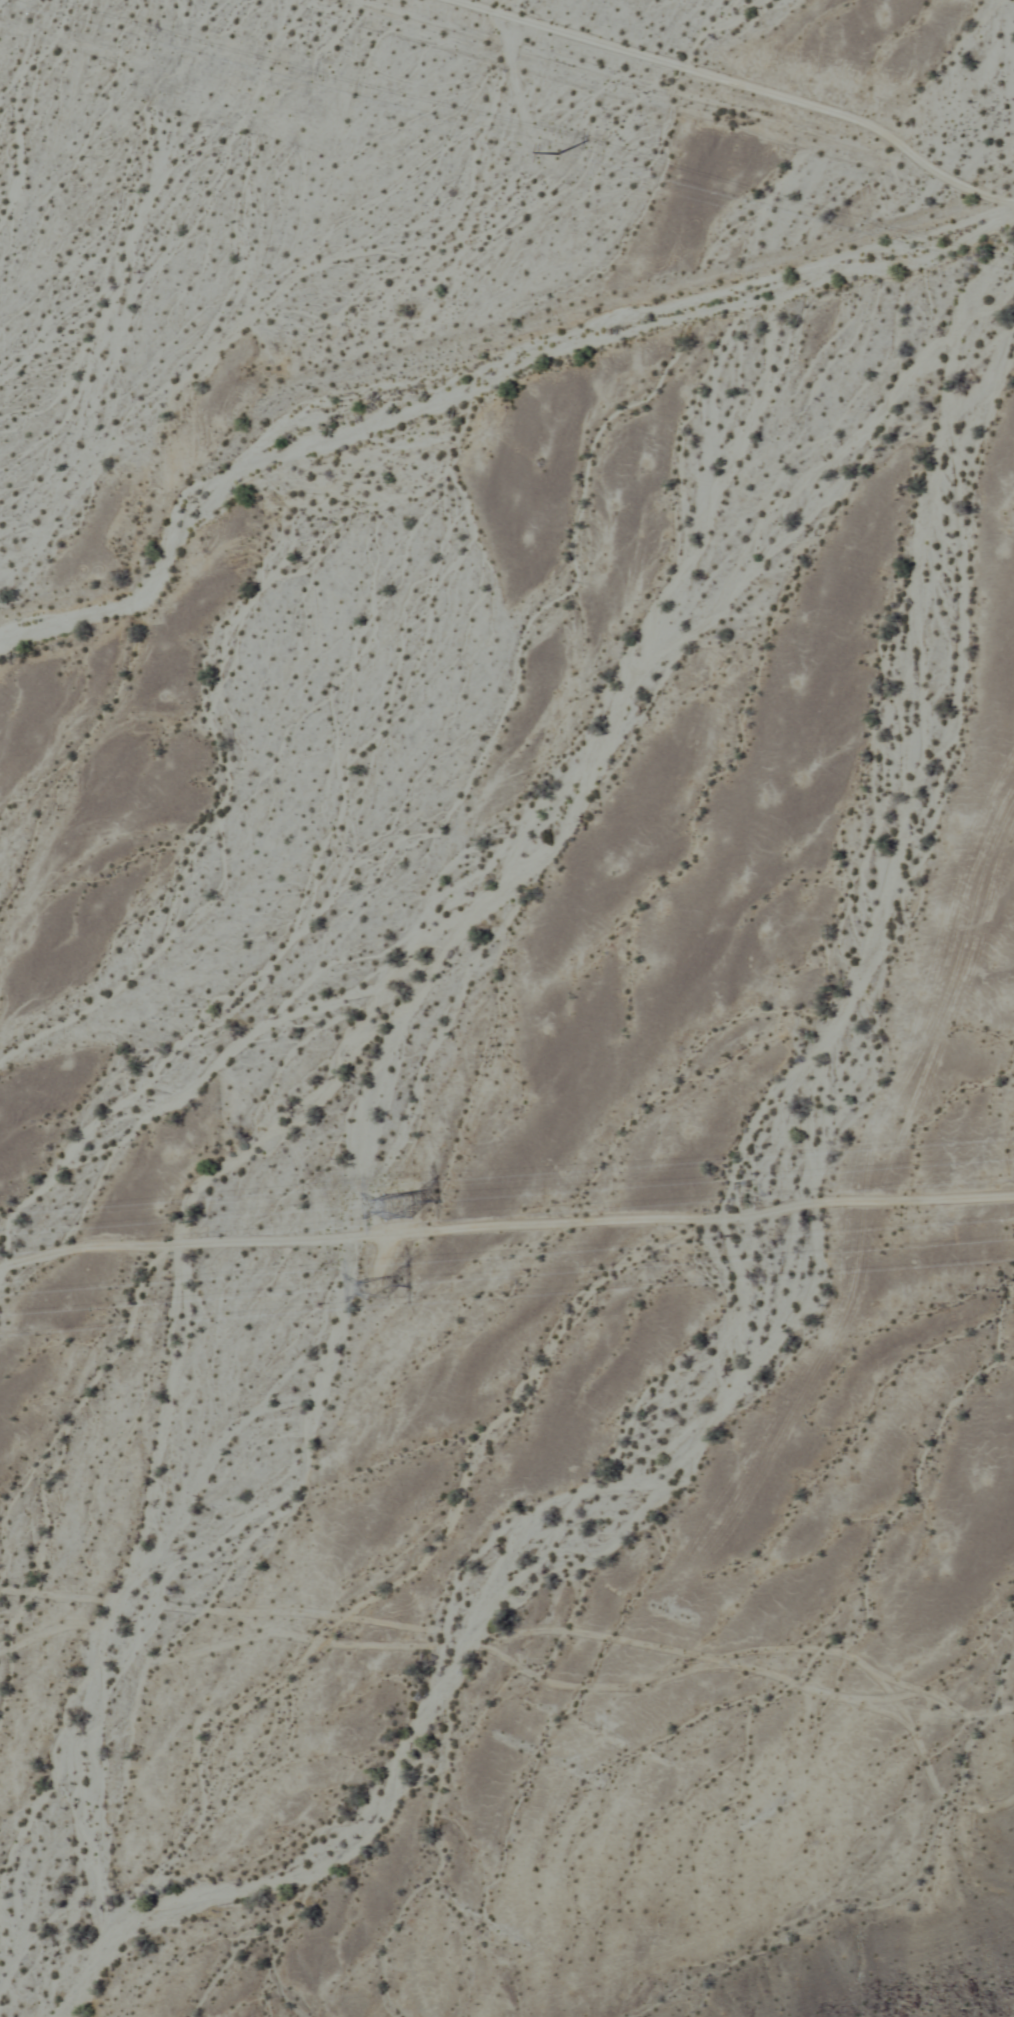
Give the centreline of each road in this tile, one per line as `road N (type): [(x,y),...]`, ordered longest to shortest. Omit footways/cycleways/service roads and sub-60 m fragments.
road 1 (track): [(451,0),(860,123),(980,196),(1013,205)]

